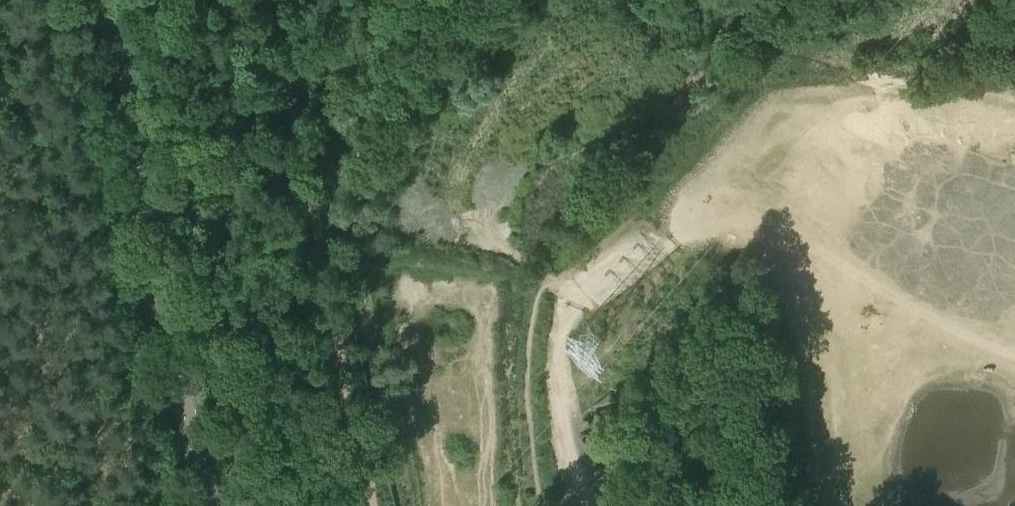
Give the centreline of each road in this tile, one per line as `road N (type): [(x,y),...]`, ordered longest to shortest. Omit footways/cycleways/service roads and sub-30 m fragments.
road 1 (track): [(268,0),(320,235),(345,405),(365,453),(372,505)]
road 2 (secondary): [(210,505),(106,0)]
road 3 (track): [(544,505),(527,365),(542,286),(568,289)]

